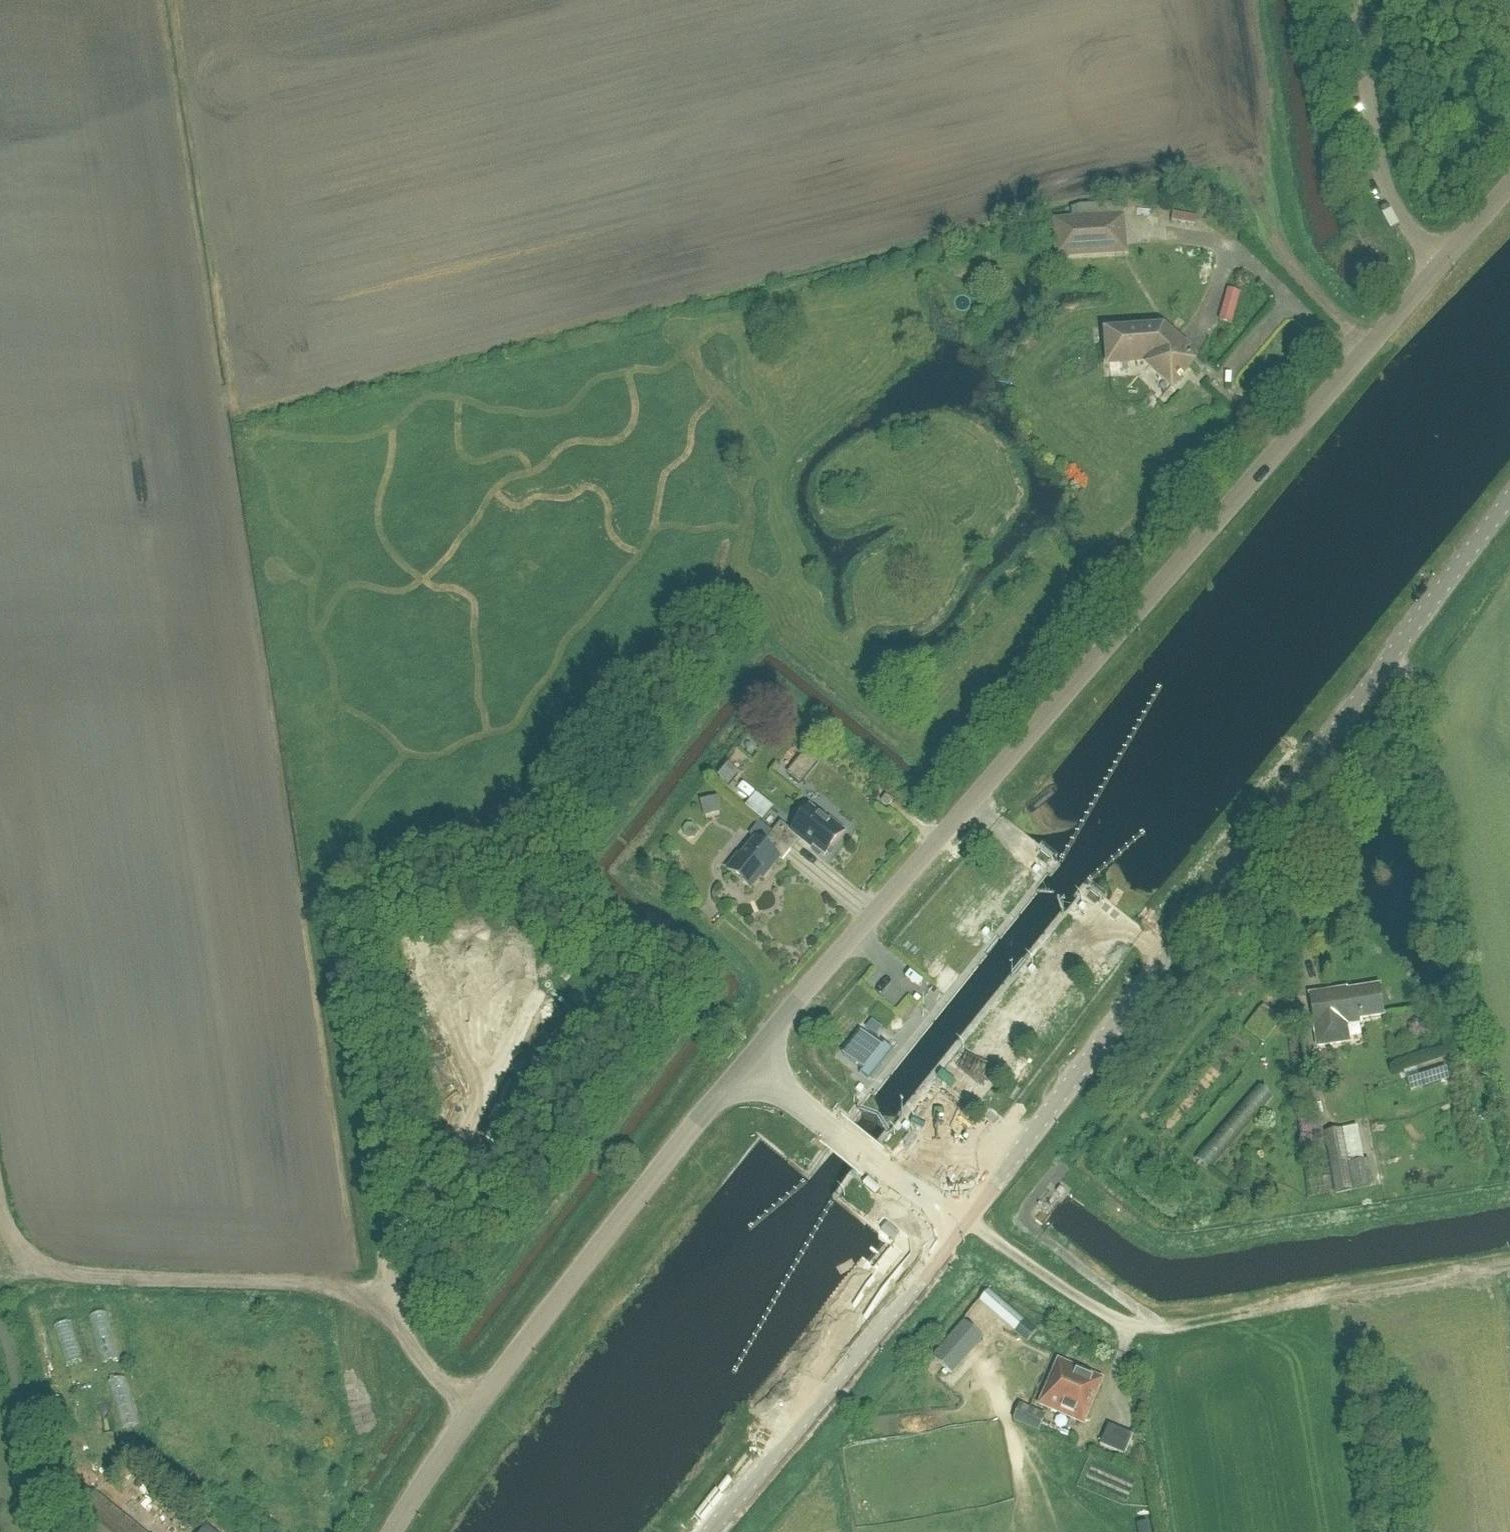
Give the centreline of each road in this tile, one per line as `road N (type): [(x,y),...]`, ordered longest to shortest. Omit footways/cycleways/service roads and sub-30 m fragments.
road 1 (tertiary): [(1439,265),(749,1062)]
road 2 (tertiary): [(956,1229),(1509,498)]
road 3 (tertiary): [(749,1062),(480,1403),(393,1531)]
road 4 (track): [(480,1403),(421,1362),(396,1318),(391,1239),(454,1147),(520,1025)]
road 5 (track): [(396,1318),(348,1291),(317,1284),(45,1271),(18,1252),(0,1202)]
road 6 (tertiary): [(711,1531),(956,1229)]
road 7 (unclassified): [(1439,265),(1392,203),(1381,171),(1355,0)]
road 8 (tertiary): [(956,1229),(749,1062)]

